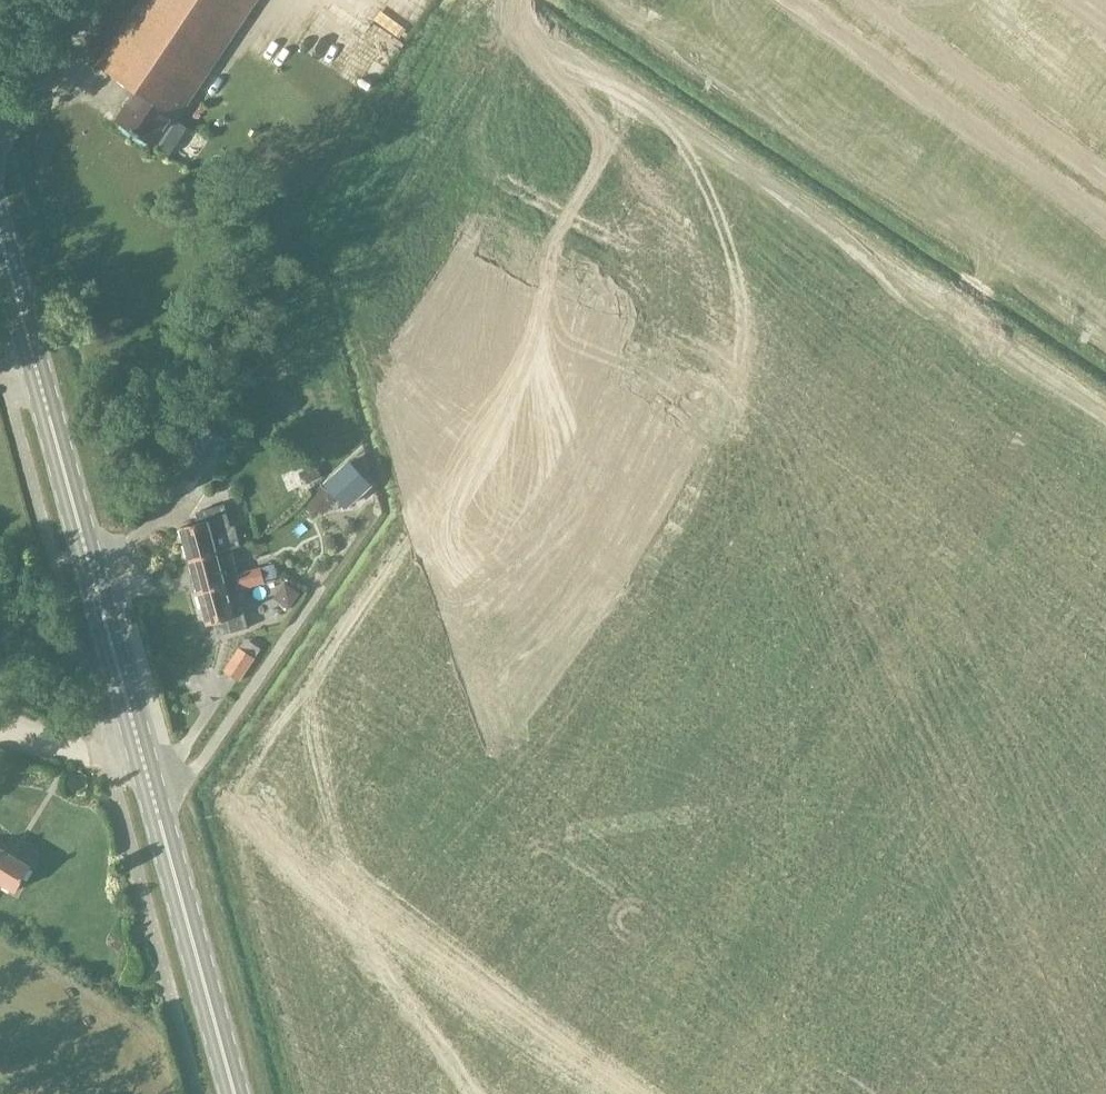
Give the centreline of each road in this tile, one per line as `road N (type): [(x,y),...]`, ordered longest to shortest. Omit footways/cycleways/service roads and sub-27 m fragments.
road 1 (secondary): [(235,1093),(0,236)]

